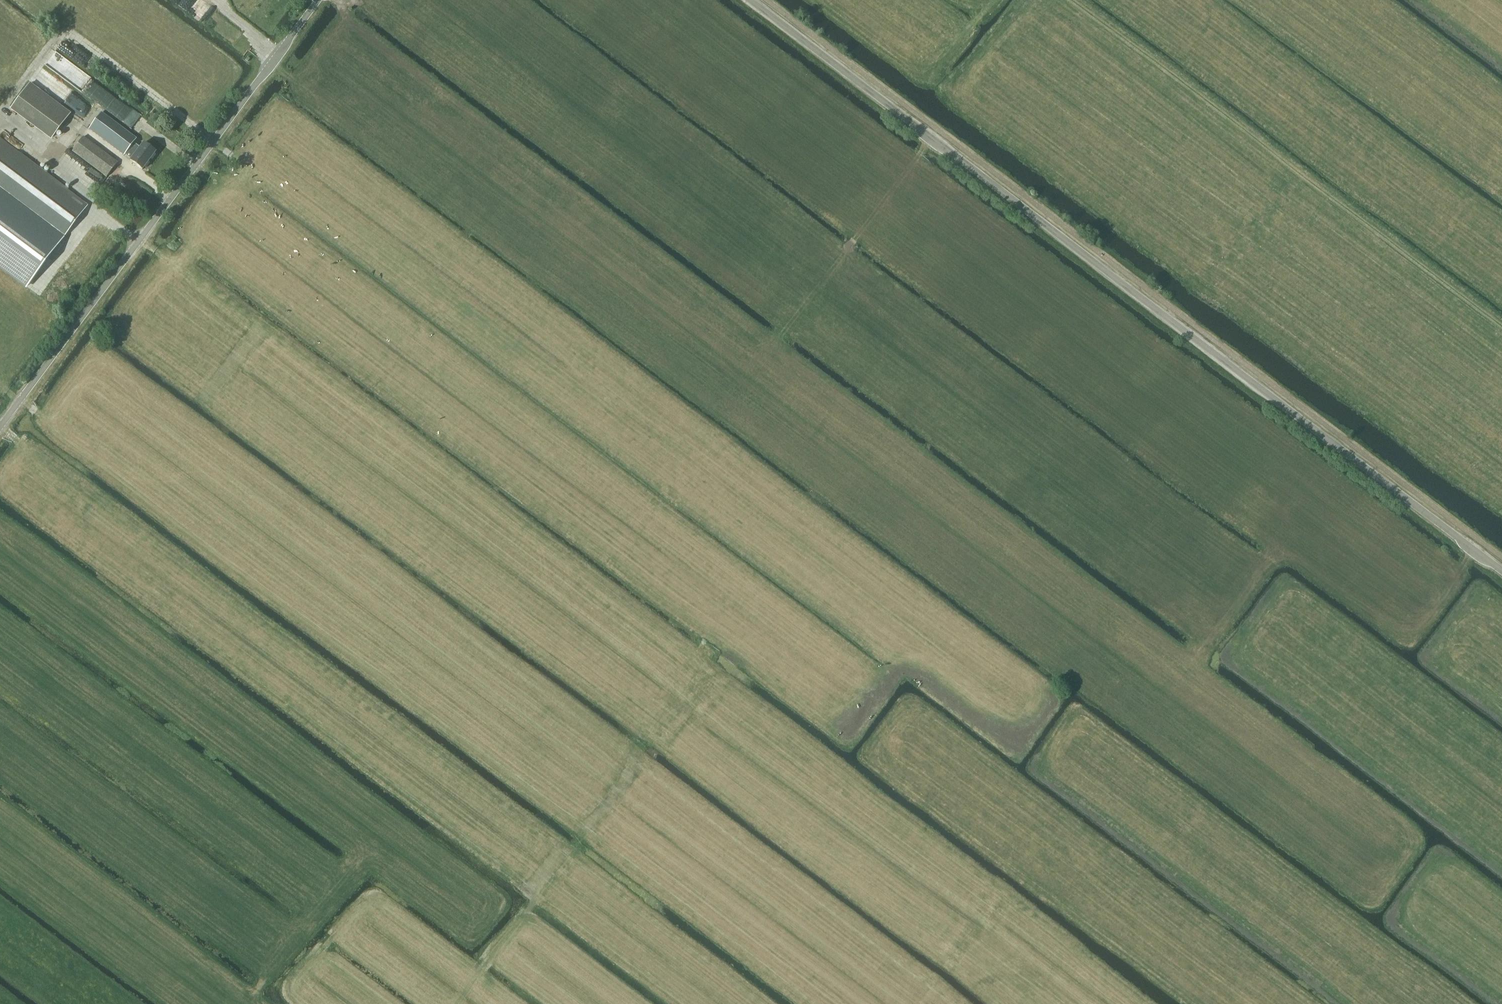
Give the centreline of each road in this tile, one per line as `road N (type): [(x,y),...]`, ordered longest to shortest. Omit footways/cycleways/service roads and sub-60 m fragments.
road 1 (tertiary): [(1501,575),(746,0)]
road 2 (track): [(1501,328),(1070,0)]
road 3 (unclassified): [(0,428),(319,0)]

